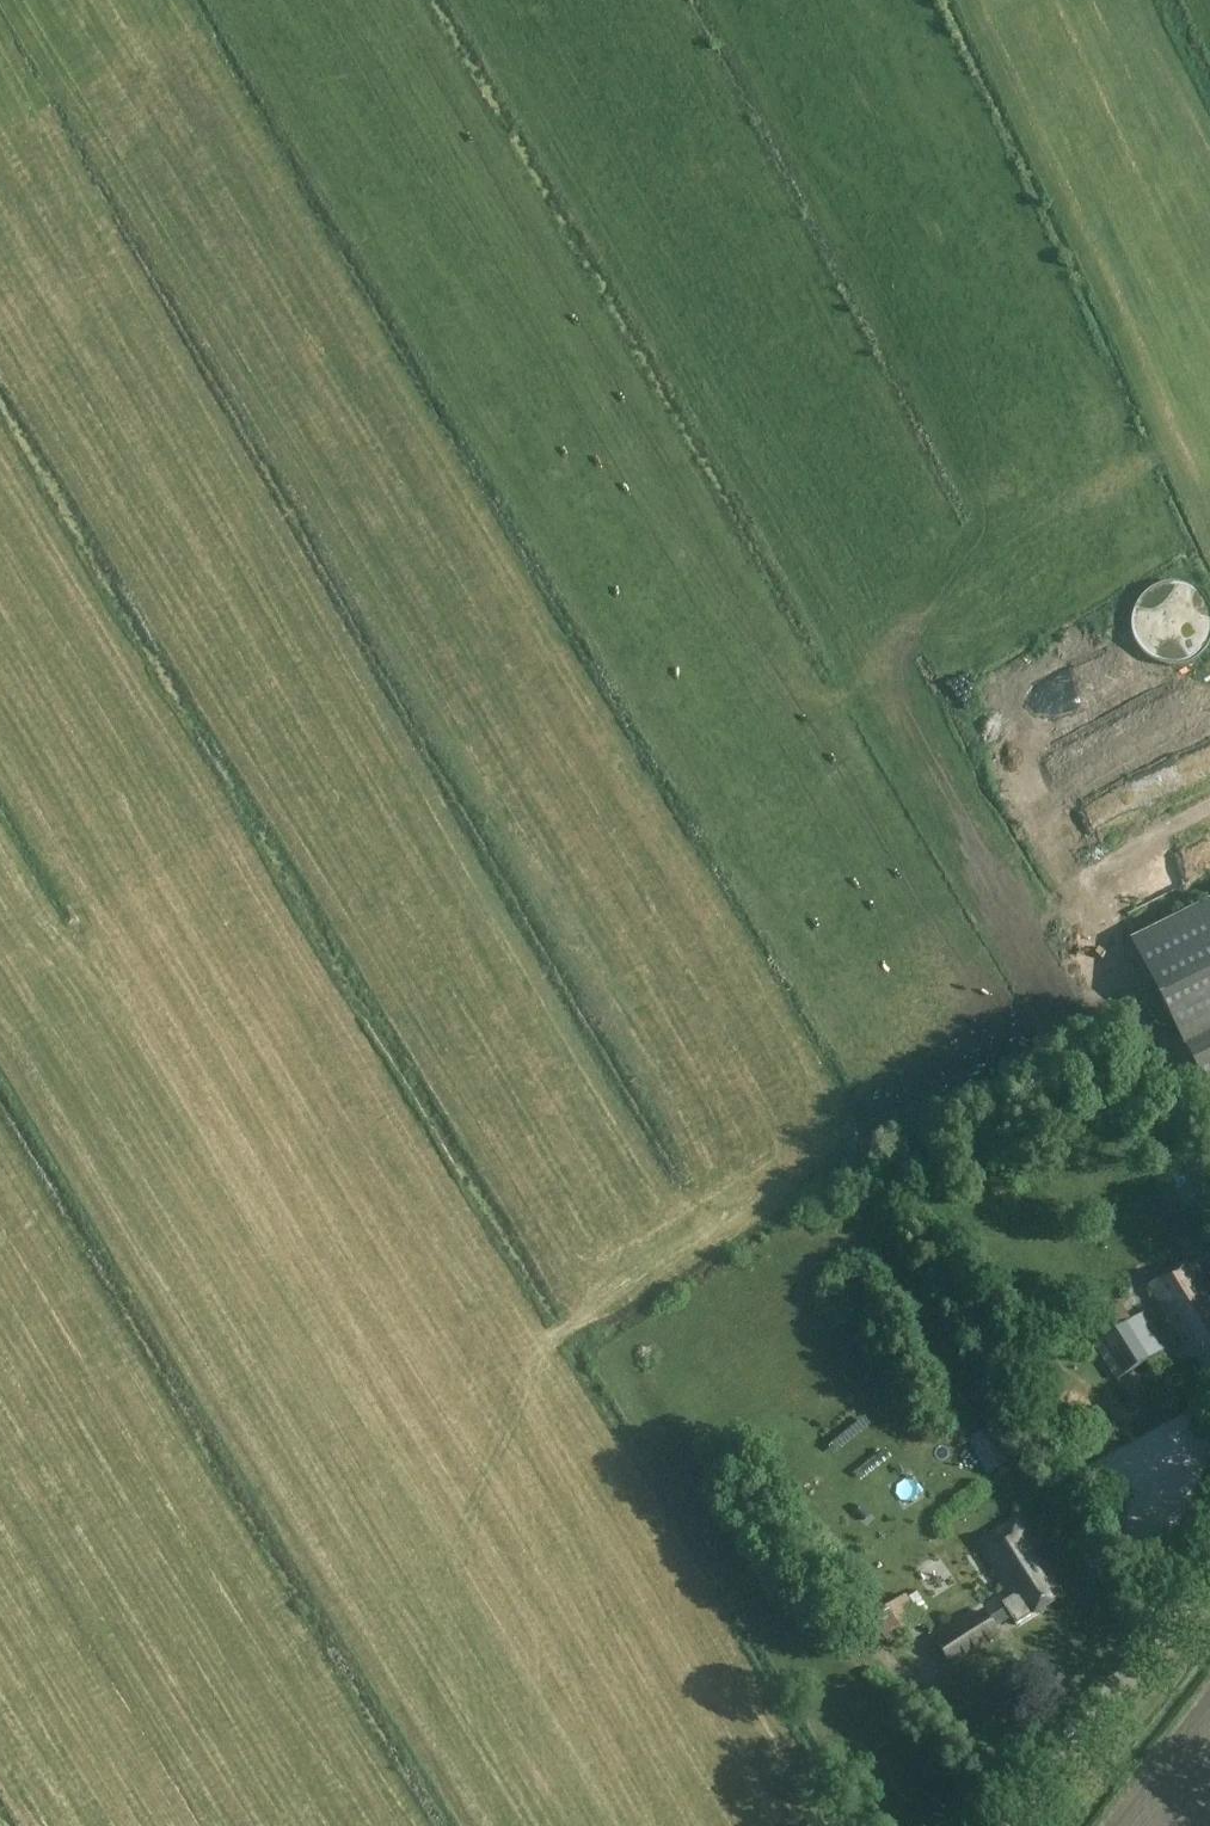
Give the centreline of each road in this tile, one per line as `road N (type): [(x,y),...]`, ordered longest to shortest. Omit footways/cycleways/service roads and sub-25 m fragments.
road 1 (unclassified): [(1015,1825),(1209,1573)]

